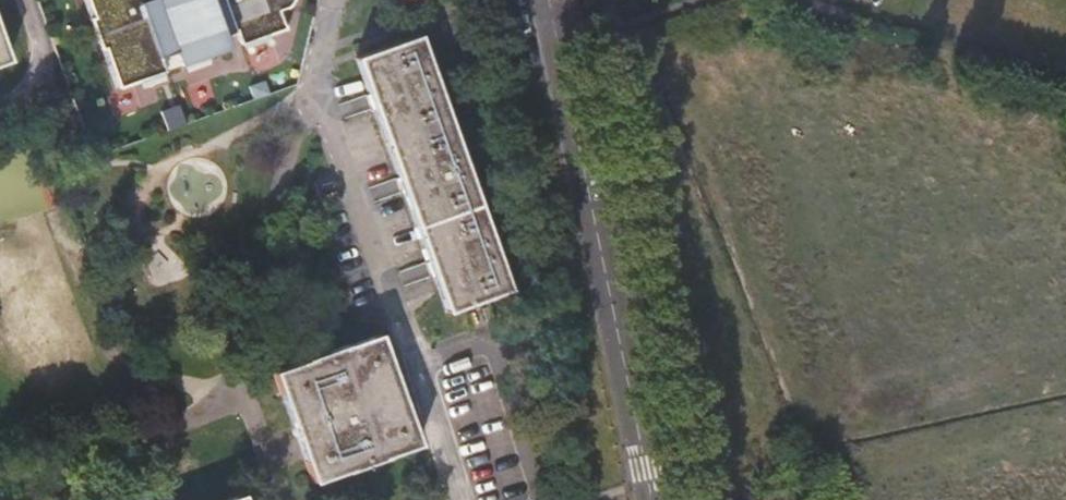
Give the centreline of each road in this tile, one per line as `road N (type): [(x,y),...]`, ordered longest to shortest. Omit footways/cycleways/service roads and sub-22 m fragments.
road 1 (tertiary): [(645,499),(546,0)]

